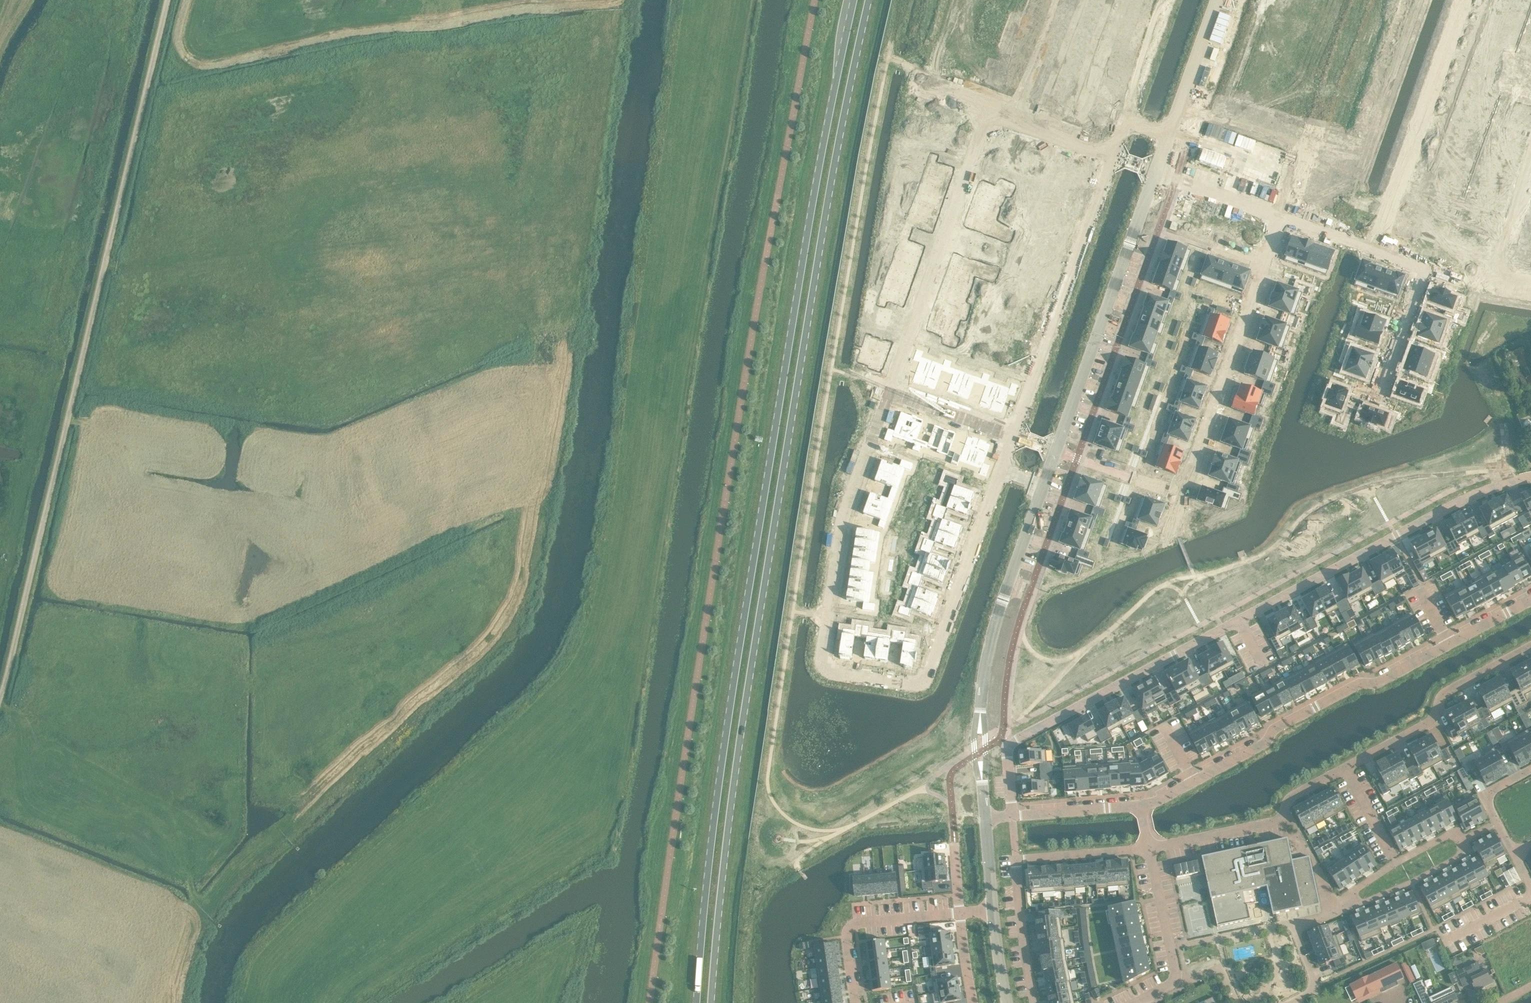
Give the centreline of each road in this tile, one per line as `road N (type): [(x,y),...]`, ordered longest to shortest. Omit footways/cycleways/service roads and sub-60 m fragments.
road 1 (primary): [(711,1002),(757,629),(870,0)]
road 2 (primary): [(855,0),(742,628),(697,1002)]
road 3 (track): [(0,701),(168,0)]
road 4 (residential): [(1012,816),(1006,750),(1016,738),(1482,490),(1530,477)]
road 5 (residential): [(888,391),(842,518),(822,655),(836,676),(910,687),(927,680),(1013,437)]
road 6 (residential): [(1530,600),(1380,682),(1360,682),(1273,729),(1264,743),(1140,805)]
road 7 (residential): [(1151,847),(1279,817),(1297,793),(1432,719),(1448,692),(1530,647)]
road 8 (tertiary): [(1055,451),(1155,172)]
road 9 (residential): [(1013,437),(1111,158)]
road 10 (residential): [(986,113),(888,391)]
road 11 (residential): [(1282,217),(1184,494)]
road 12 (residential): [(1036,1002),(1016,858),(1151,847)]
road 13 (tertiary): [(980,715),(992,637),(1055,451)]
road 14 (residential): [(1369,249),(1455,0)]
road 15 (residential): [(1358,0),(1282,217)]
road 16 (residential): [(958,913),(850,927),(856,1002)]
road 17 (tertiary): [(1155,172),(1217,0)]
road 18 (residential): [(1151,847),(1176,981),(1137,1002)]
road 19 (residential): [(1111,158),(1168,0)]
road 20 (residential): [(1425,269),(1379,399)]
road 21 (residential): [(1184,494),(1055,451)]
road 22 (residential): [(1282,217),(1155,172)]
road 23 (residential): [(1013,437),(888,391)]
road 24 (residential): [(1140,805),(1012,816)]
road 25 (residential): [(999,117),(1044,0)]

